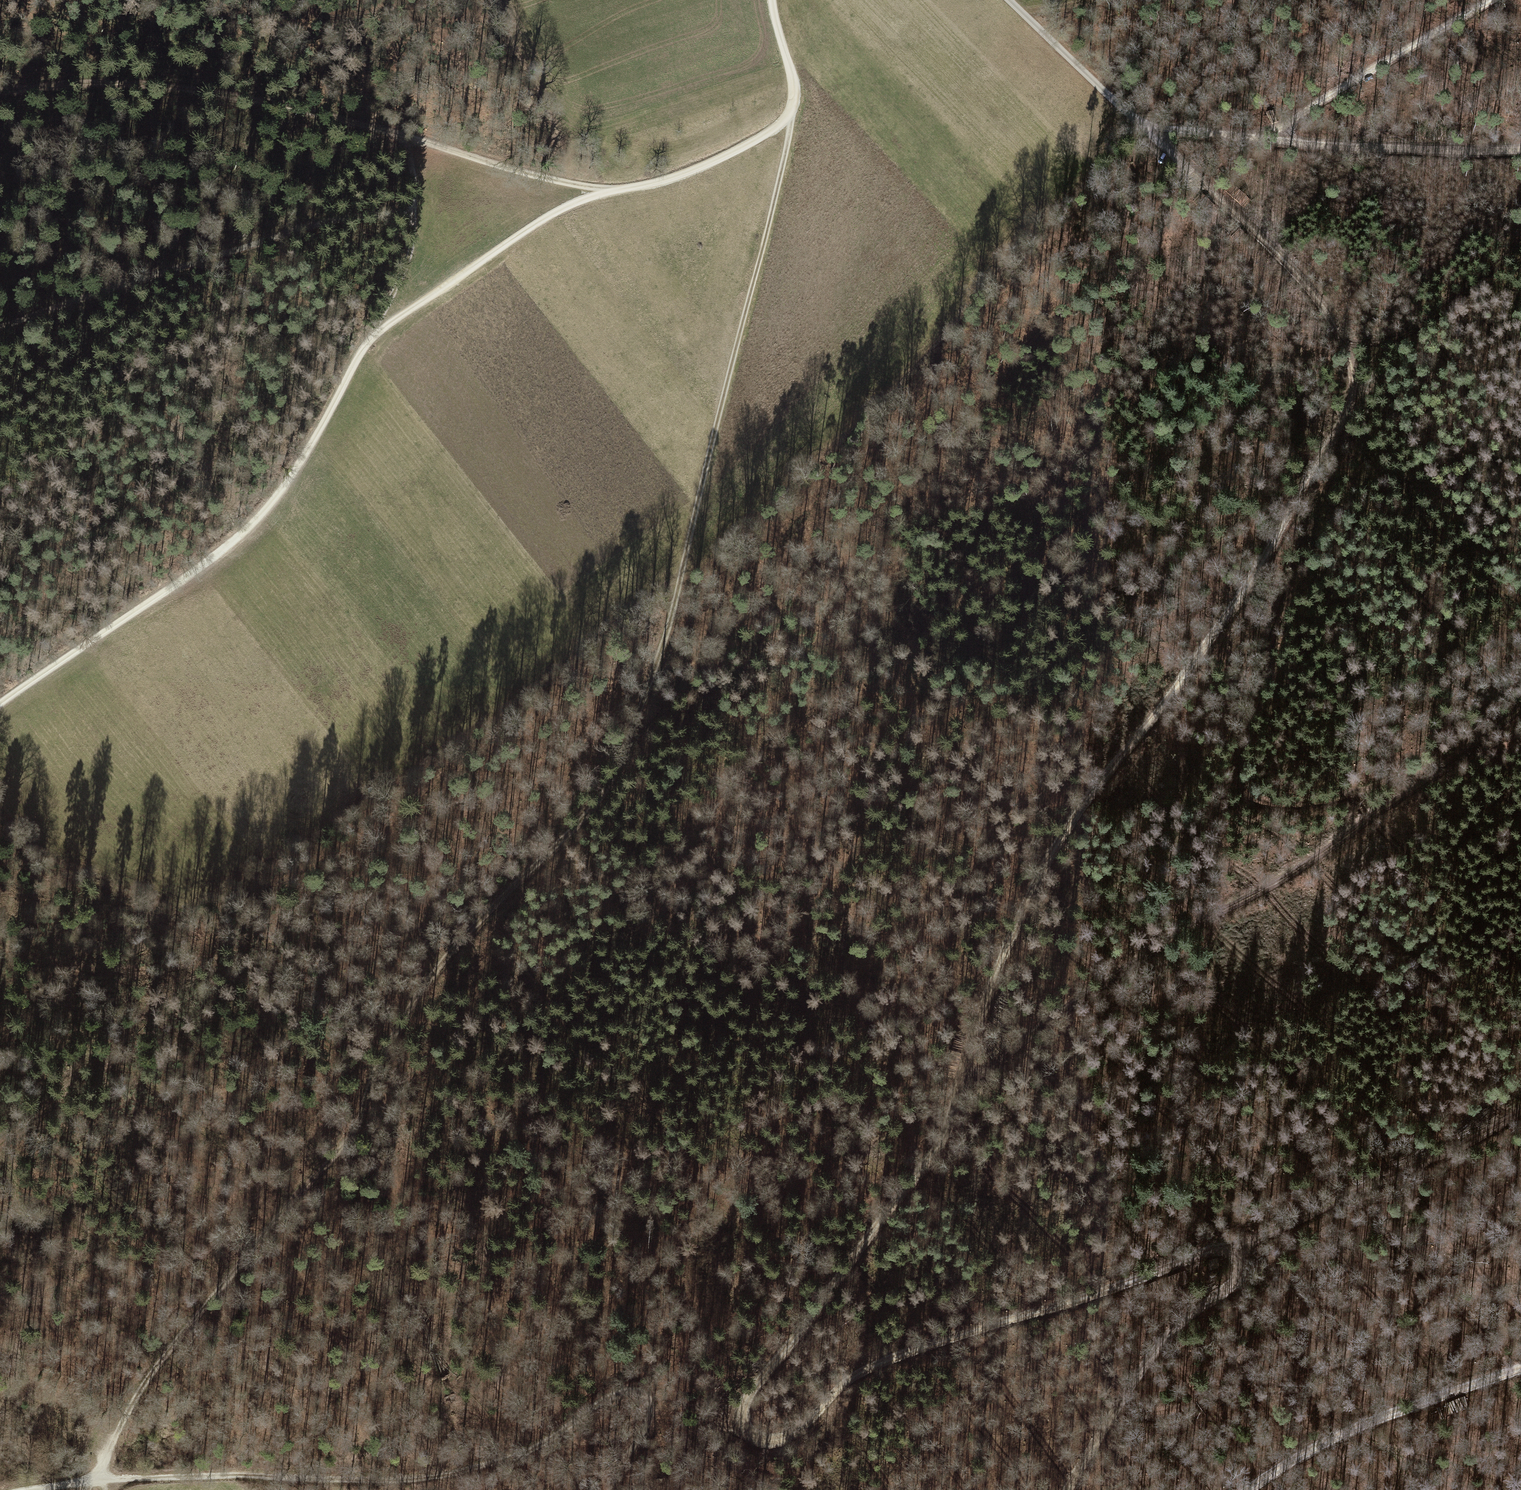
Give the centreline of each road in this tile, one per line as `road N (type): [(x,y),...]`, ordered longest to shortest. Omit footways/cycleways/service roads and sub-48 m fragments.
road 1 (track): [(1520,1110),(1241,1244),(884,1361),(847,1380),(799,1432),(777,1437),(755,1430),(745,1409),(758,1376),(935,1141),(1025,910),(1073,816),(1186,678),(1353,406),(1354,364),(1328,312),(1195,168)]
road 2 (track): [(94,1479),(136,1394),(193,1314),(354,1134),(373,1076),(413,1009),(500,898),(591,809),(630,739),(657,667),(785,149),(793,89),(772,0)]
road 3 (track): [(0,92),(135,87),(260,96),(530,176),(615,188),(671,176),(790,117)]
road 4 (track): [(0,701),(231,540),(275,492),(352,357),(396,317),(560,207),(615,188)]
road 5 (track): [(630,739),(677,680),(889,497),(1195,168)]
road 6 (track): [(94,1479),(410,1479),(524,1453),(601,1399),(631,1388),(650,1393),(653,1419),(611,1489)]
road 7 (track): [(1520,709),(1294,869),(1154,952),(956,1090)]
road 8 (track): [(1338,429),(1331,477),(1268,646),(1242,741),(1240,785),(1271,806),(1300,806),(1520,741)]
road 9 (track): [(413,213),(247,236),(0,320)]
road 10 (track): [(1520,150),(1246,141),(1144,125)]
road 11 (track): [(1068,1489),(1155,1349),(1240,1273),(1241,1244)]
road 12 (track): [(1520,1367),(1347,1431),(1282,1463),(1253,1489)]
road 13 (track): [(1246,141),(1491,0)]
road 14 (track): [(399,135),(410,168),(410,242),(352,357)]
road 15 (track): [(1144,125),(1012,0)]

